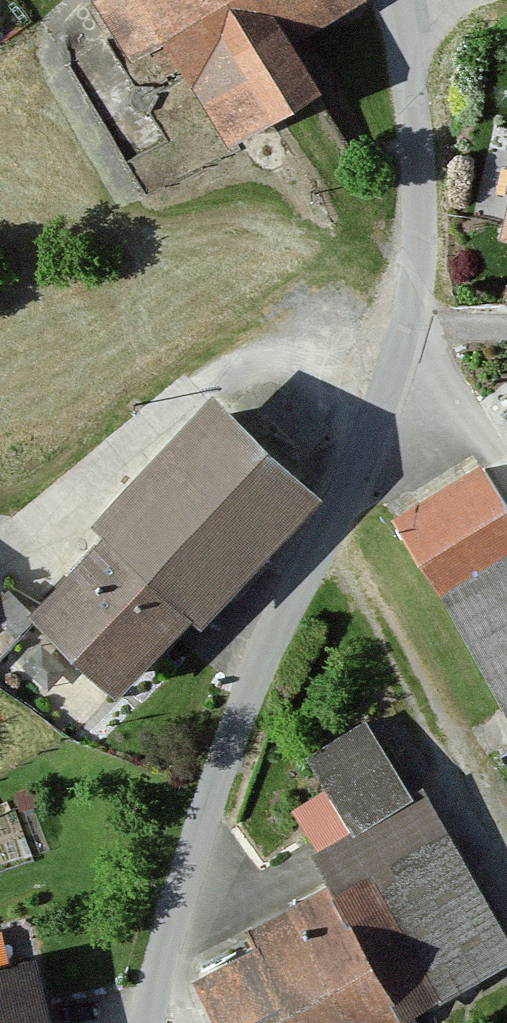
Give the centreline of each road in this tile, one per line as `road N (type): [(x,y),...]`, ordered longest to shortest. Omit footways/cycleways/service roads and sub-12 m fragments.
road 1 (residential): [(397,14),(419,185),(416,282),(401,344),(234,732),(183,875),(148,1022)]
road 2 (track): [(401,344),(506,471)]

